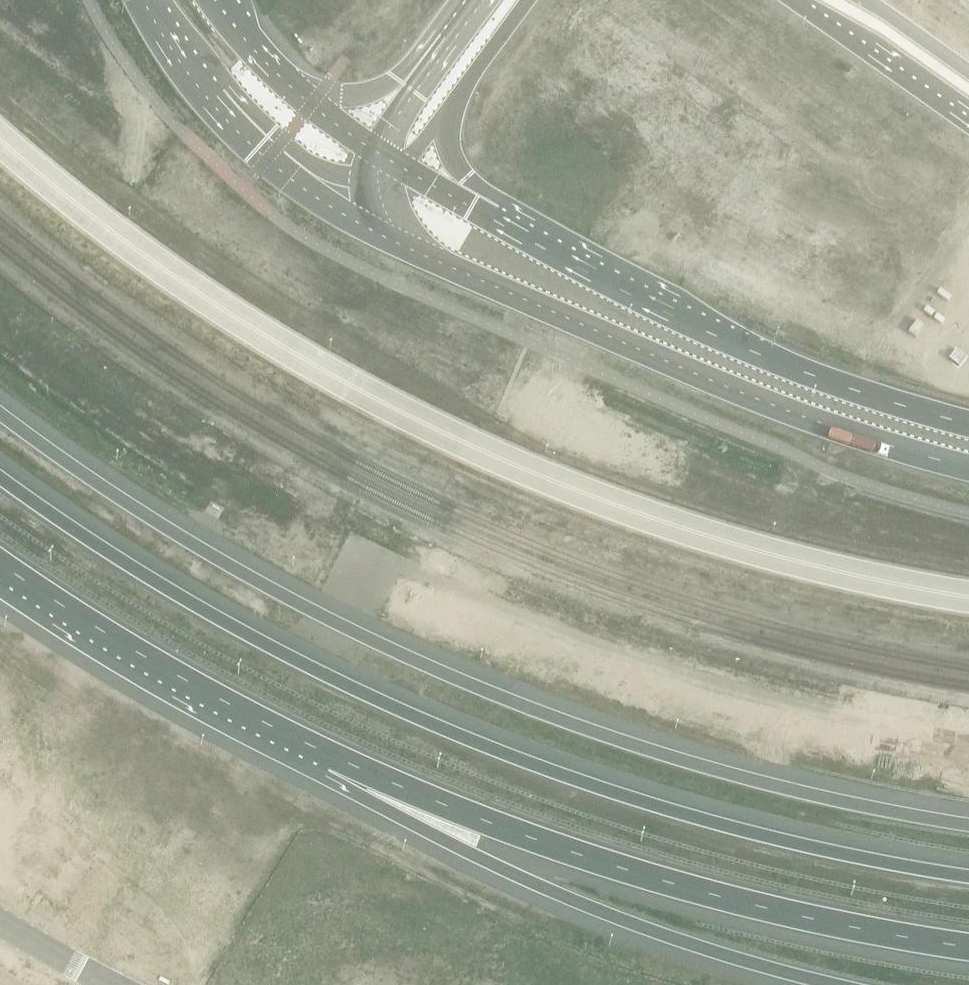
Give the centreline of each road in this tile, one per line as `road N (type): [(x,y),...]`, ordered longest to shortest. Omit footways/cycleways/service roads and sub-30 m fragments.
road 1 (secondary): [(968,824),(698,766),(463,682),(242,571),(0,411)]
road 2 (secondary): [(713,824),(492,754),(345,685),(168,597),(0,478)]
road 3 (trunk): [(336,759),(480,820),(725,900),(968,948)]
road 4 (unclassified): [(368,218),(642,352),(832,428),(968,471)]
road 5 (trunk): [(336,759),(551,895),(738,963),(828,984)]
road 6 (unclassified): [(968,420),(748,345),(490,208)]
road 7 (trunk): [(0,563),(190,684),(336,759)]
road 8 (unclassified): [(148,0),(219,102),(264,146),(368,218)]
road 9 (trunk): [(968,874),(713,824)]
road 10 (unclassified): [(786,0),(893,65),(968,125)]
road 11 (unclassified): [(445,118),(529,0)]
road 12 (unclassified): [(427,64),(354,98),(304,90)]
road 13 (unclassified): [(968,79),(864,0)]
road 14 (unclassified): [(304,90),(221,0)]

